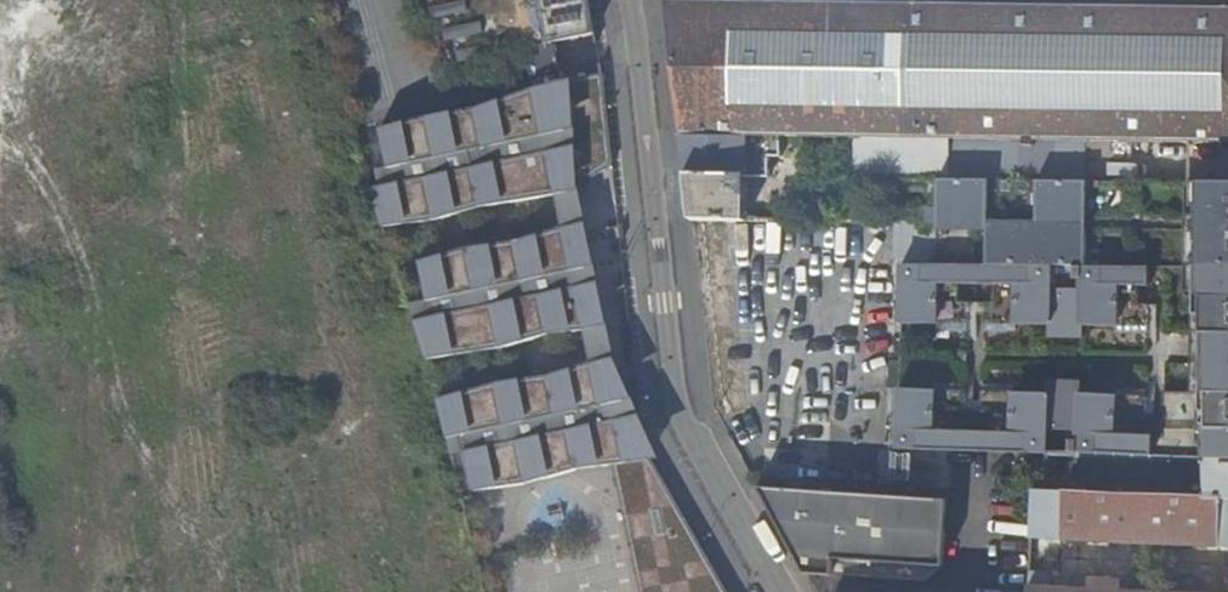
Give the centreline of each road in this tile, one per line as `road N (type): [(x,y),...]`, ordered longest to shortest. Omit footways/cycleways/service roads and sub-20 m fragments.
road 1 (residential): [(628,0),(679,405),(783,591)]

